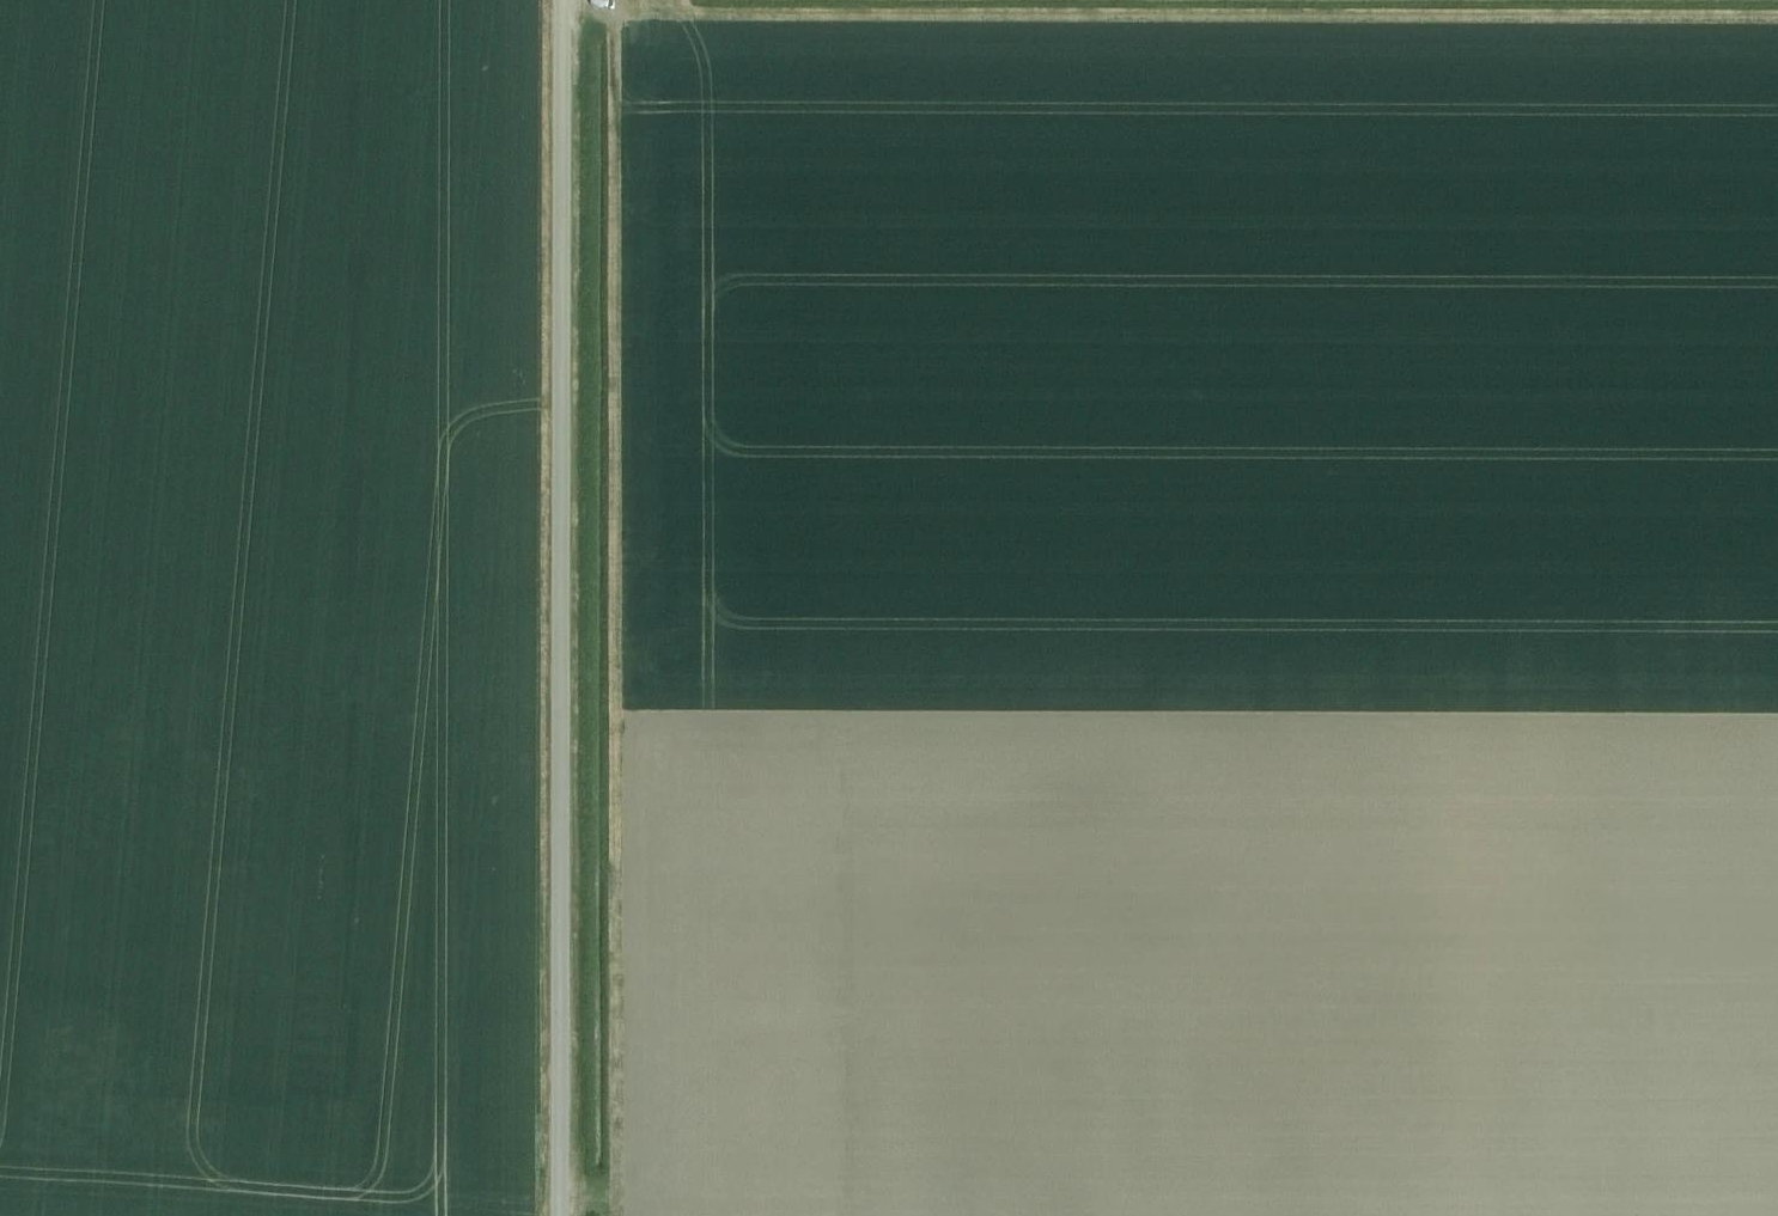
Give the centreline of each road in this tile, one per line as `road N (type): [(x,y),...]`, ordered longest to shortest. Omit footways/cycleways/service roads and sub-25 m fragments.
road 1 (unclassified): [(563,1215),(564,0)]

